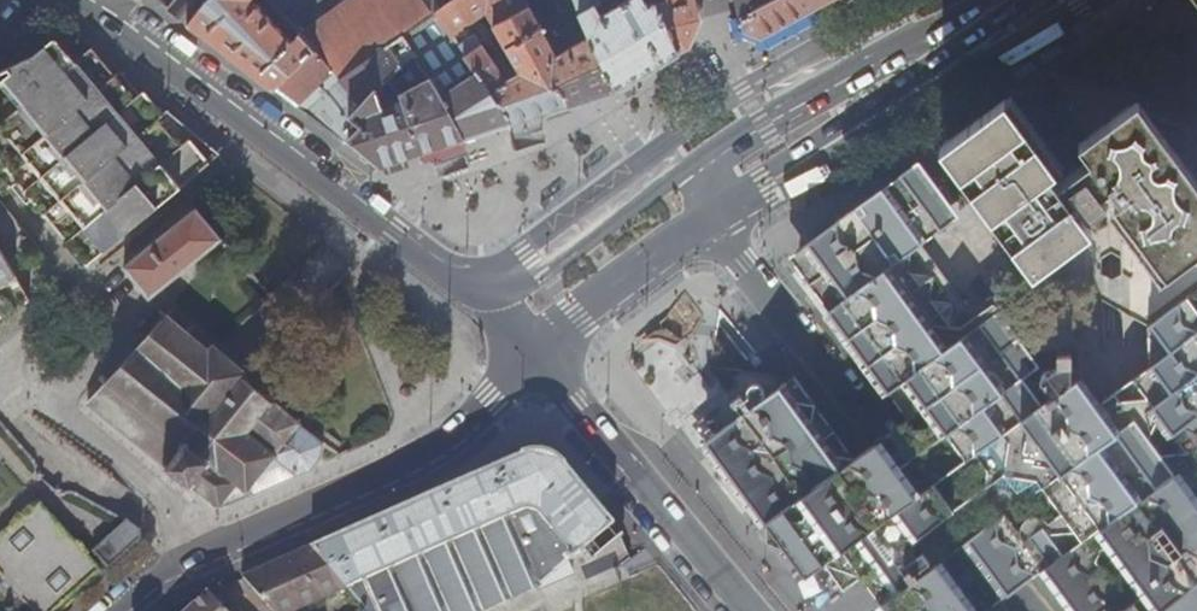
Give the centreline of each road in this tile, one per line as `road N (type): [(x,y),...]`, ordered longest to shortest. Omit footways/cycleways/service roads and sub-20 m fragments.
road 1 (residential): [(710,216),(1027,610)]
road 2 (secondary): [(473,286),(390,237),(88,0)]
road 3 (secondary): [(710,216),(1029,0)]
road 4 (tertiary): [(221,552),(413,471),(453,444),(538,354)]
road 5 (secondary): [(995,0),(688,170)]
road 6 (secondary): [(752,610),(538,354)]
road 7 (residential): [(48,393),(129,327),(8,201)]
road 8 (secondary): [(688,170),(541,273),(473,286)]
road 9 (residential): [(48,393),(221,552)]
road 10 (secondary): [(538,354),(710,216)]

